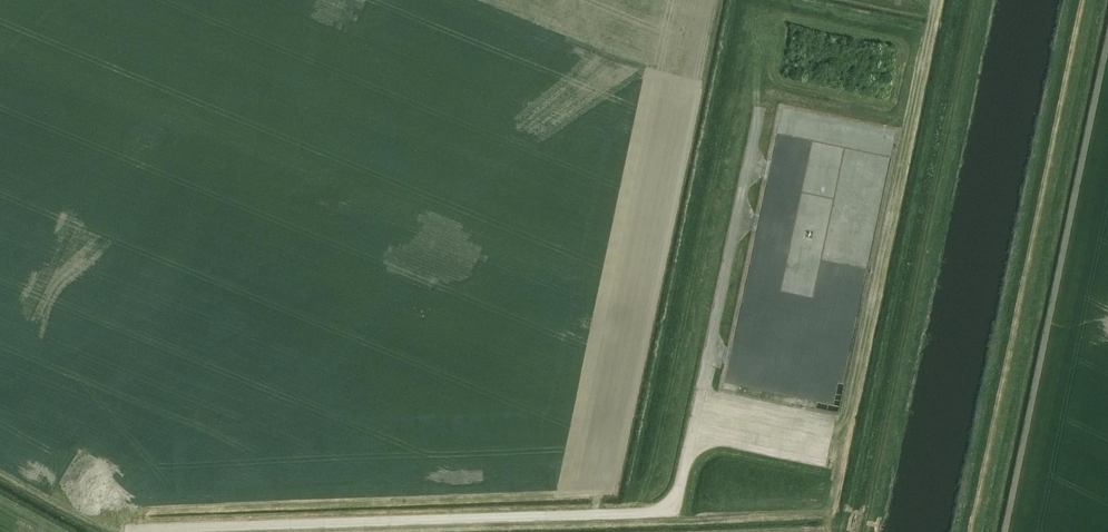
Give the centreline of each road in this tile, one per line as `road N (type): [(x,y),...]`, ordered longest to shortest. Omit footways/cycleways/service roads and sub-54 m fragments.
road 1 (track): [(976,0),(864,531)]

